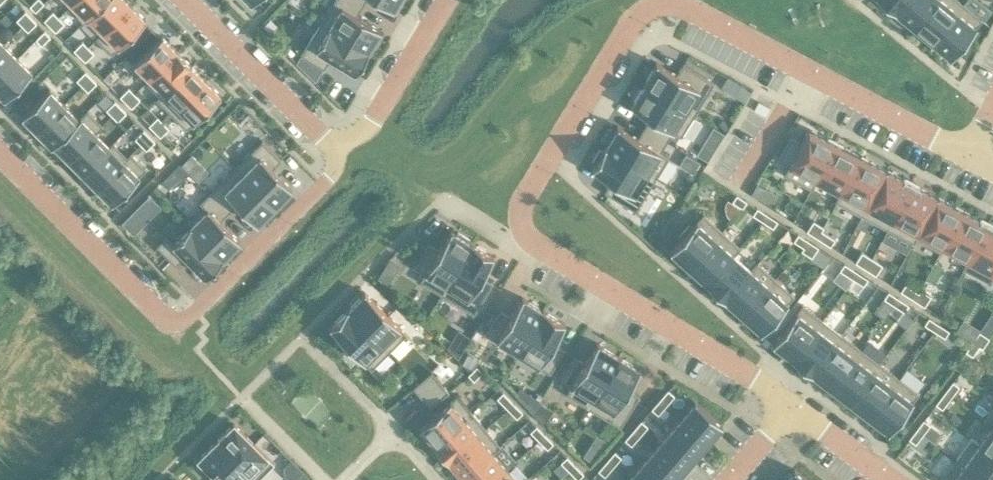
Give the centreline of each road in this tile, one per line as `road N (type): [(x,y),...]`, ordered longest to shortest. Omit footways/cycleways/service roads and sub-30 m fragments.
road 1 (residential): [(662,3),(633,17),(522,196),(526,244),(792,405)]
road 2 (residential): [(662,3),(677,1),(972,155)]
road 3 (residential): [(336,145),(328,179),(196,313),(176,324)]
road 4 (residential): [(0,154),(176,324)]
road 5 (residential): [(336,145),(187,0)]
road 6 (residential): [(443,0),(374,118),(336,145)]
road 7 (residential): [(792,405),(889,479)]

